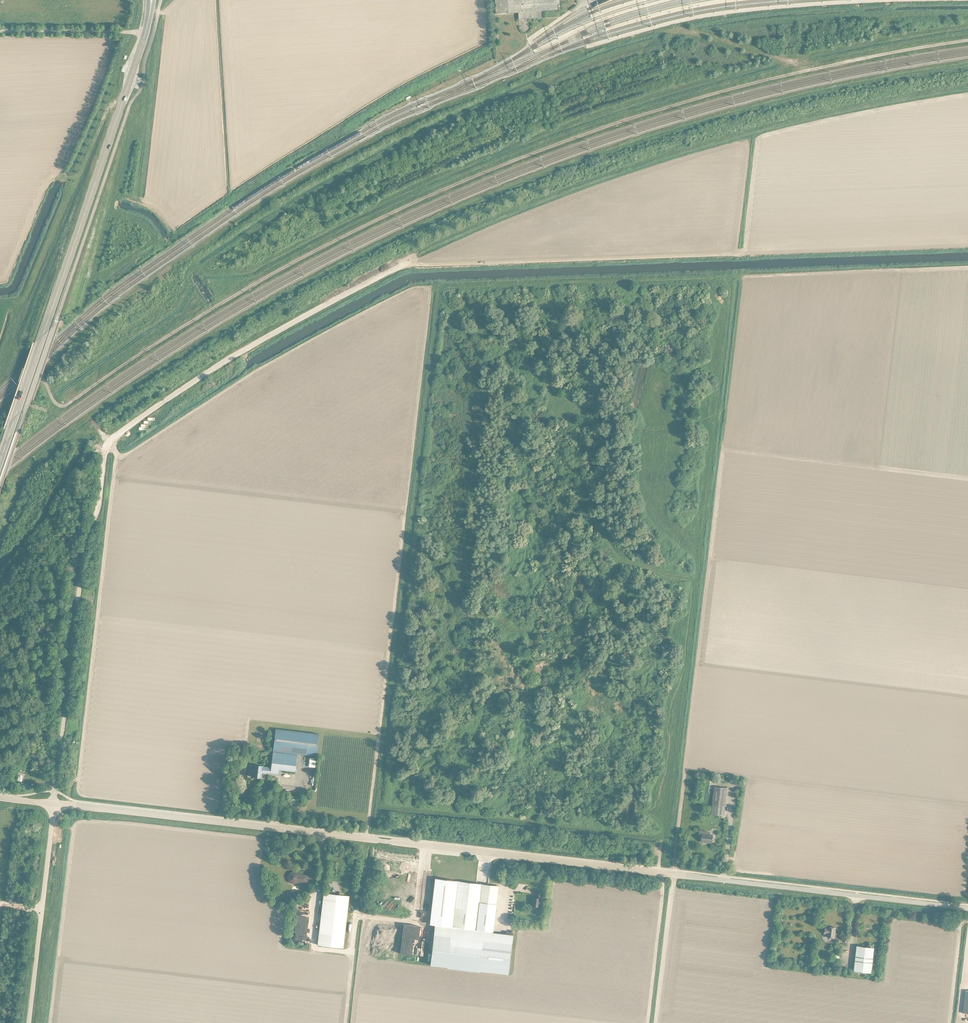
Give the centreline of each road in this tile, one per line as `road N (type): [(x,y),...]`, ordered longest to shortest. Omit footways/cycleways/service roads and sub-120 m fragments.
road 1 (track): [(0,411),(39,381),(66,407),(285,270),(502,167),(762,83),(967,42)]
road 2 (unclassified): [(967,910),(56,807)]
road 3 (track): [(726,424),(657,1022)]
road 4 (secondary): [(0,465),(147,34)]
road 5 (track): [(716,40),(719,33),(769,26),(967,16)]
road 6 (unclassified): [(30,1022),(56,807)]
road 7 (track): [(651,1007),(665,876)]
road 8 (track): [(689,34),(814,71)]

